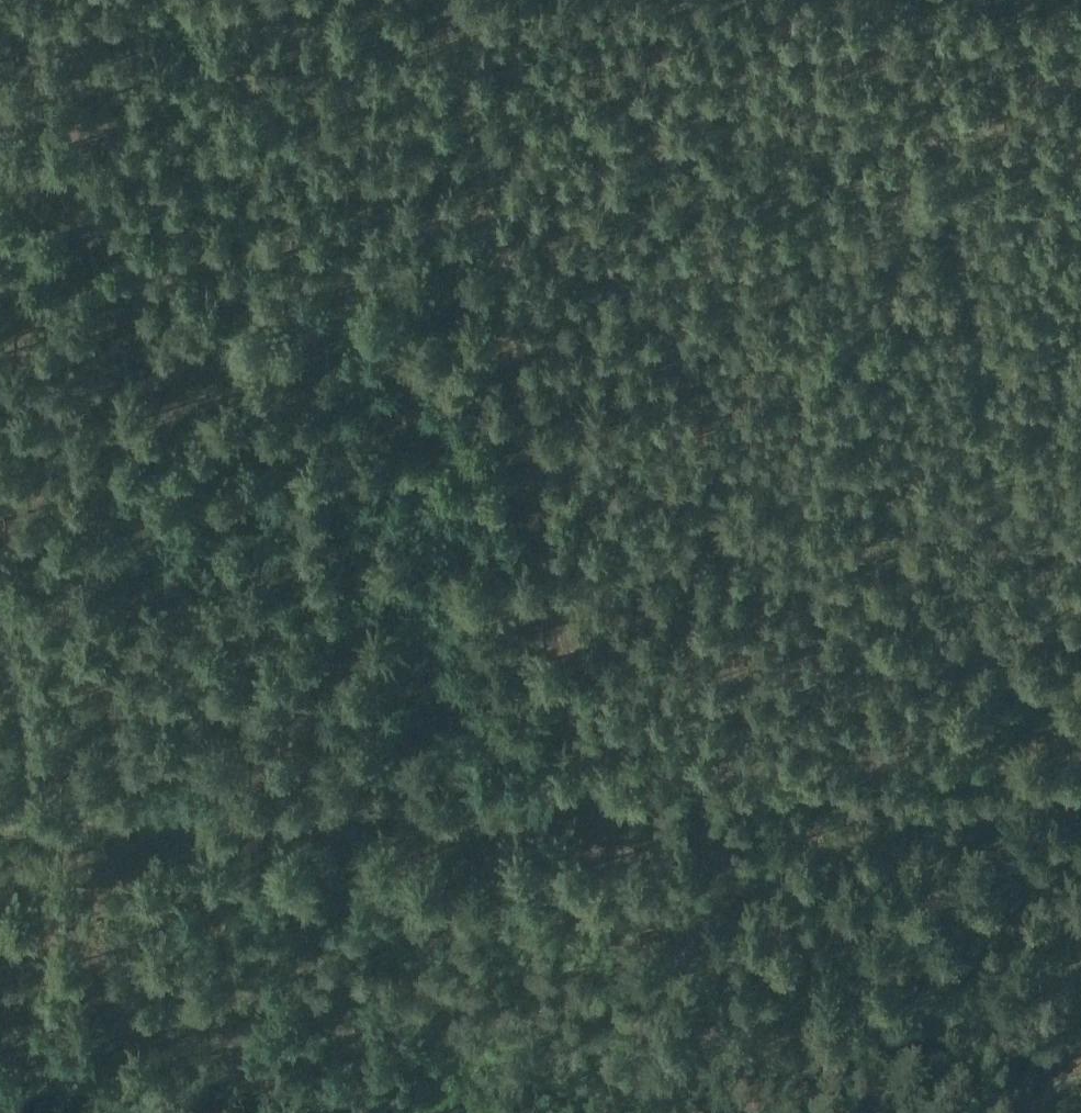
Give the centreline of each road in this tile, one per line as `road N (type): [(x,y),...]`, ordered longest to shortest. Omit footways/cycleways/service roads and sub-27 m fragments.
road 1 (track): [(1080,762),(690,779),(462,807),(0,828)]
road 2 (track): [(219,0),(0,28)]

